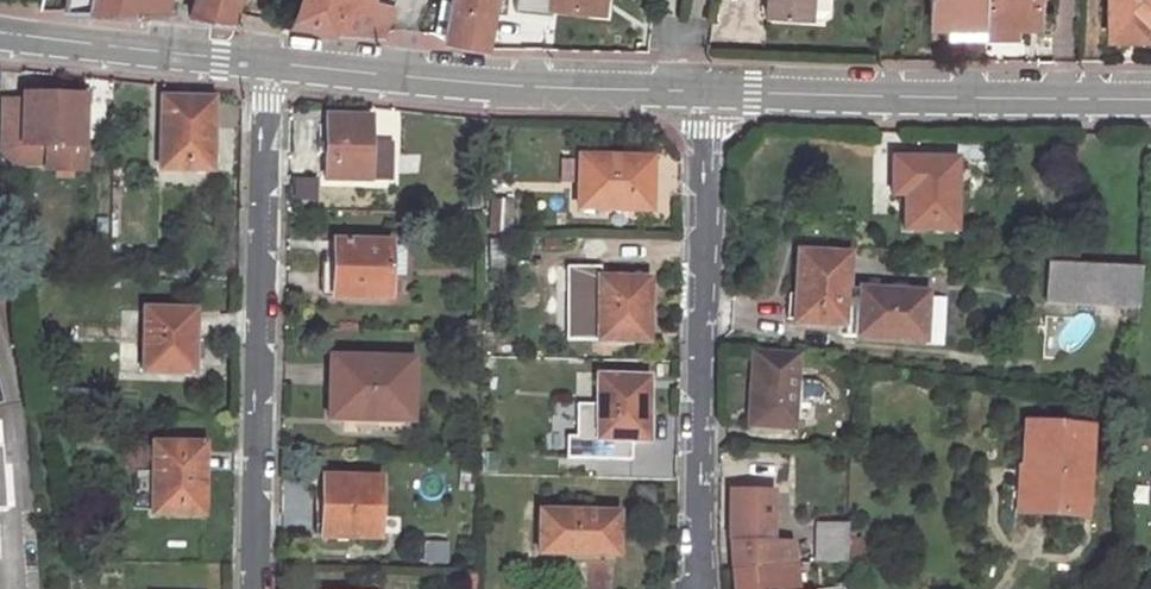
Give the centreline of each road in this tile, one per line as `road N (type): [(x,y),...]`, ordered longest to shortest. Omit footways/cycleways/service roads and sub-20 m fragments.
road 1 (residential): [(256,588),(267,63)]
road 2 (residential): [(709,91),(703,588)]
road 3 (residential): [(267,63),(523,86),(709,91)]
road 4 (residential): [(709,91),(1150,99)]
road 5 (residential): [(0,32),(267,63)]

